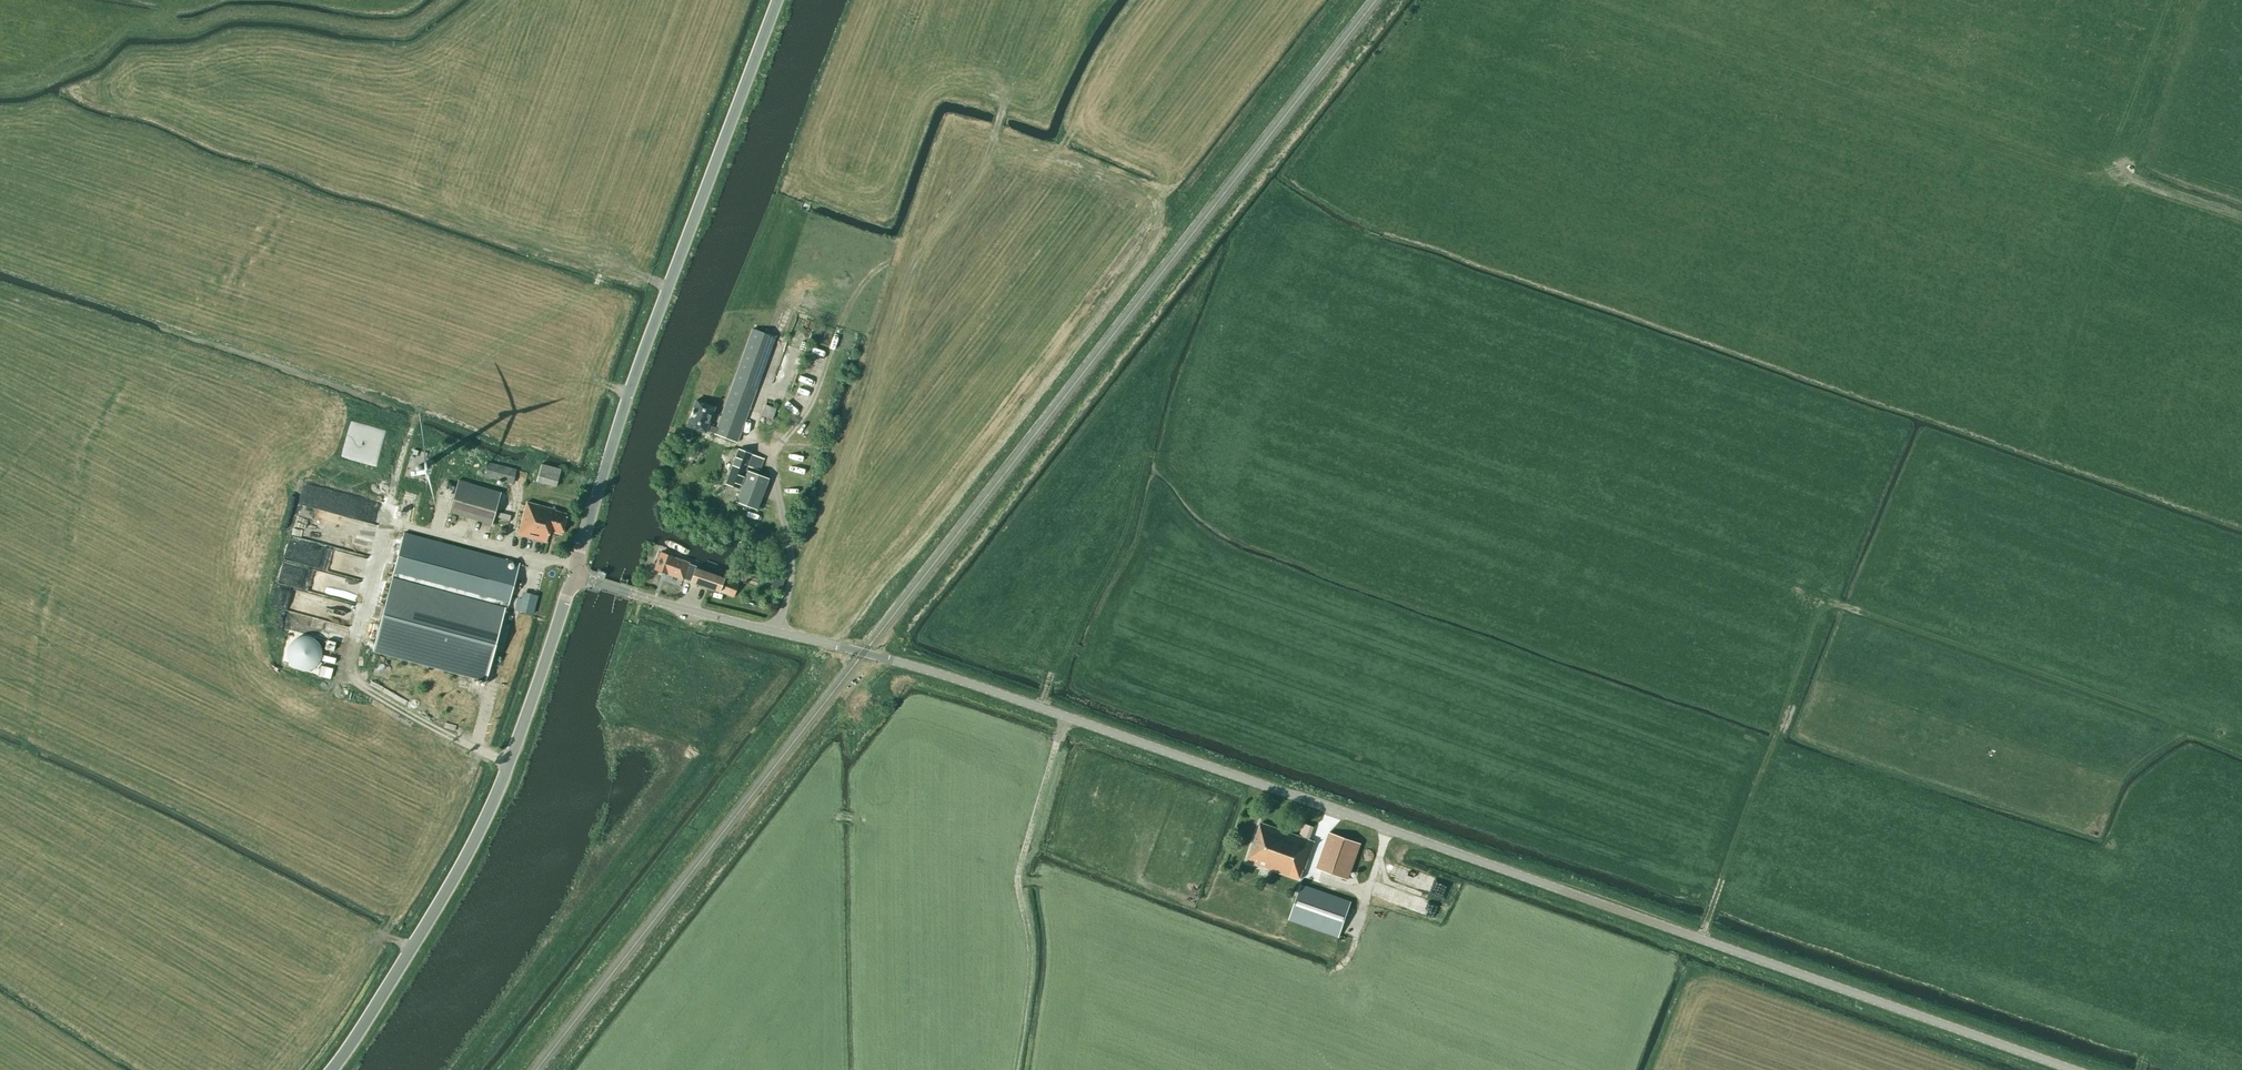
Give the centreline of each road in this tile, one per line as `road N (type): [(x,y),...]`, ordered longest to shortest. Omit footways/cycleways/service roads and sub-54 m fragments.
road 1 (unclassified): [(2074,1069),(966,682),(572,578)]
road 2 (unclassified): [(572,578),(655,315),(775,0)]
road 3 (unclassified): [(330,1069),(493,802),(572,578)]
road 4 (track): [(148,28),(270,12),(405,28),(450,0)]

